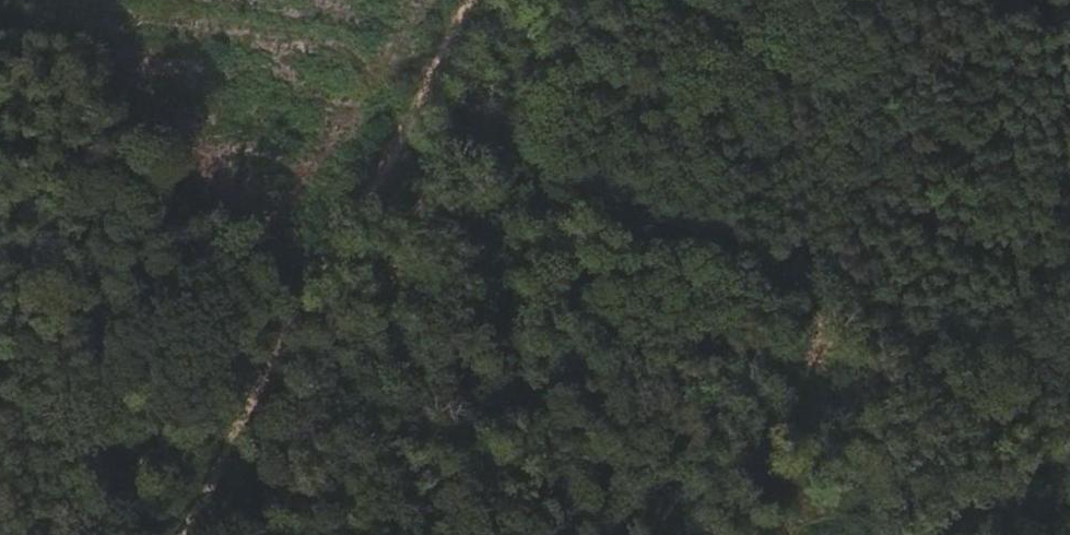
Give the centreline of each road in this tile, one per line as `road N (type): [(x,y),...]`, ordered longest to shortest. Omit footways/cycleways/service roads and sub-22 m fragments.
road 1 (track): [(212,534),(493,0)]

